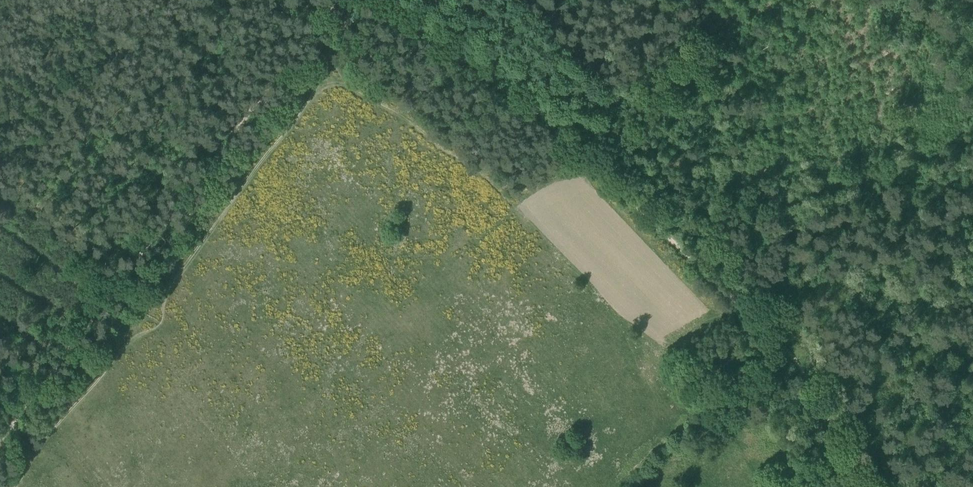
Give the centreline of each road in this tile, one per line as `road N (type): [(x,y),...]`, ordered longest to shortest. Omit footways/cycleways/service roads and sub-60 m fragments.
road 1 (track): [(388,0),(580,149),(784,342),(862,486)]
road 2 (track): [(339,0),(0,451)]

